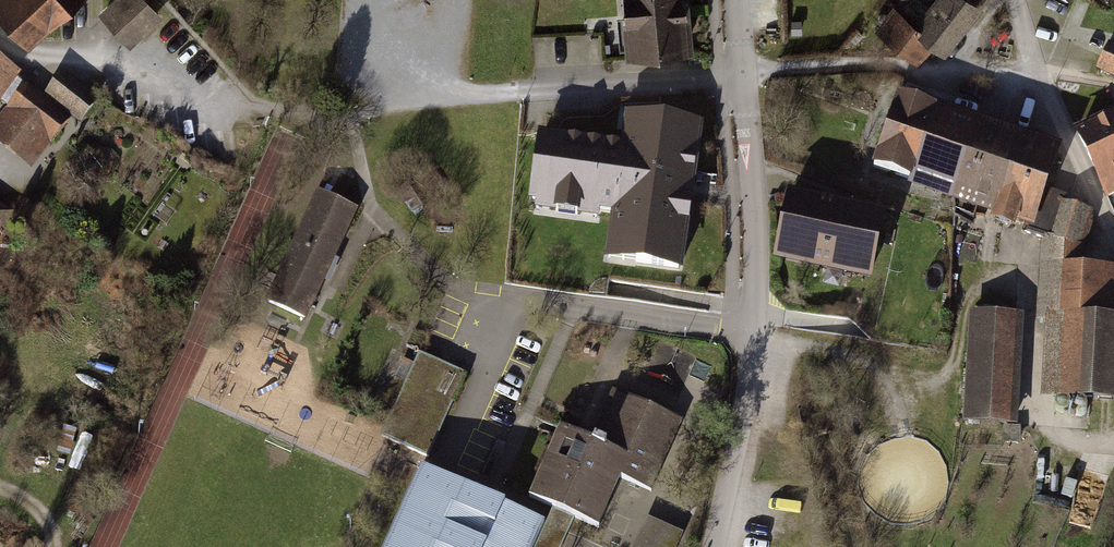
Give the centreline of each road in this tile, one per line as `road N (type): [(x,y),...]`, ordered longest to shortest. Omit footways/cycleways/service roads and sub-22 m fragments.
road 1 (residential): [(715,546),(755,313),(756,201),(737,0)]
road 2 (residential): [(1019,0),(1113,245)]

